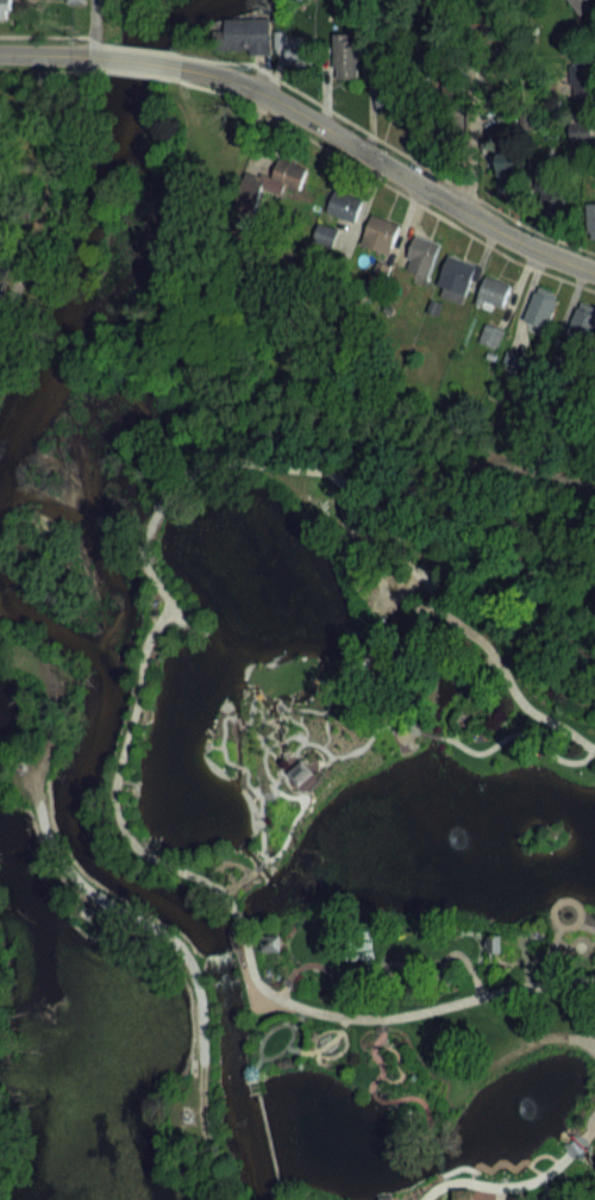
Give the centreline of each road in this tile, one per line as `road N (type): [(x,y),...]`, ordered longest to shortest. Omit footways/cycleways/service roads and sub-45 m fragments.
road 1 (tertiary): [(594,271),(495,230),(267,94),(202,71)]

